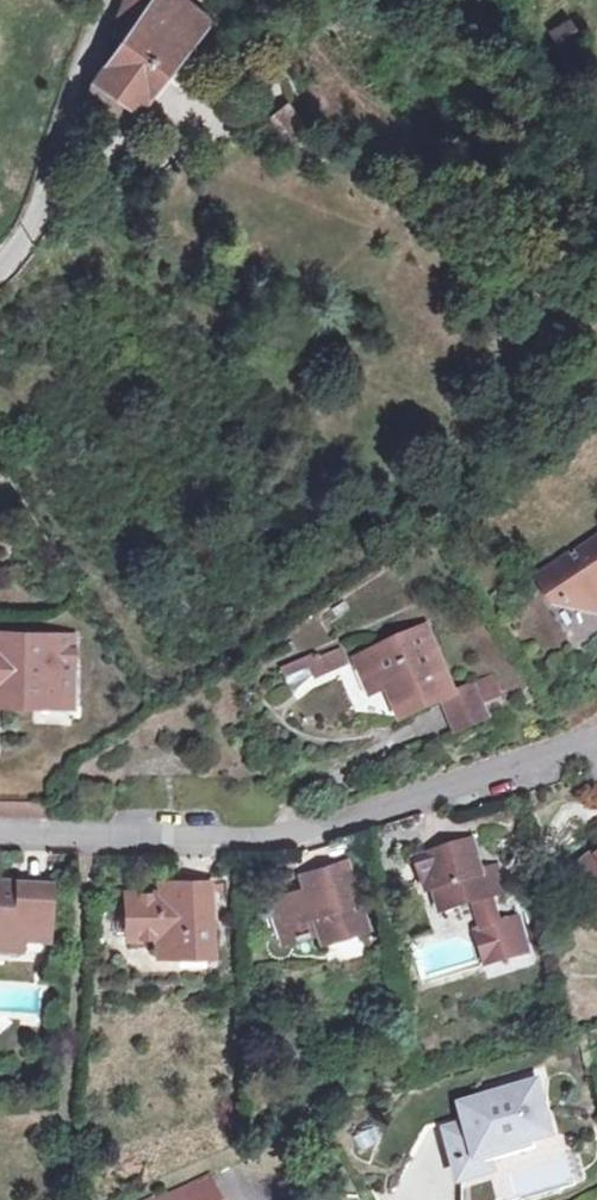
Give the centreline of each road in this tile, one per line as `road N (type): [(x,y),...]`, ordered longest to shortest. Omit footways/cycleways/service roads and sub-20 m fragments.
road 1 (residential): [(0,831),(298,841),(596,754)]
road 2 (residential): [(0,280),(62,163),(106,0)]

